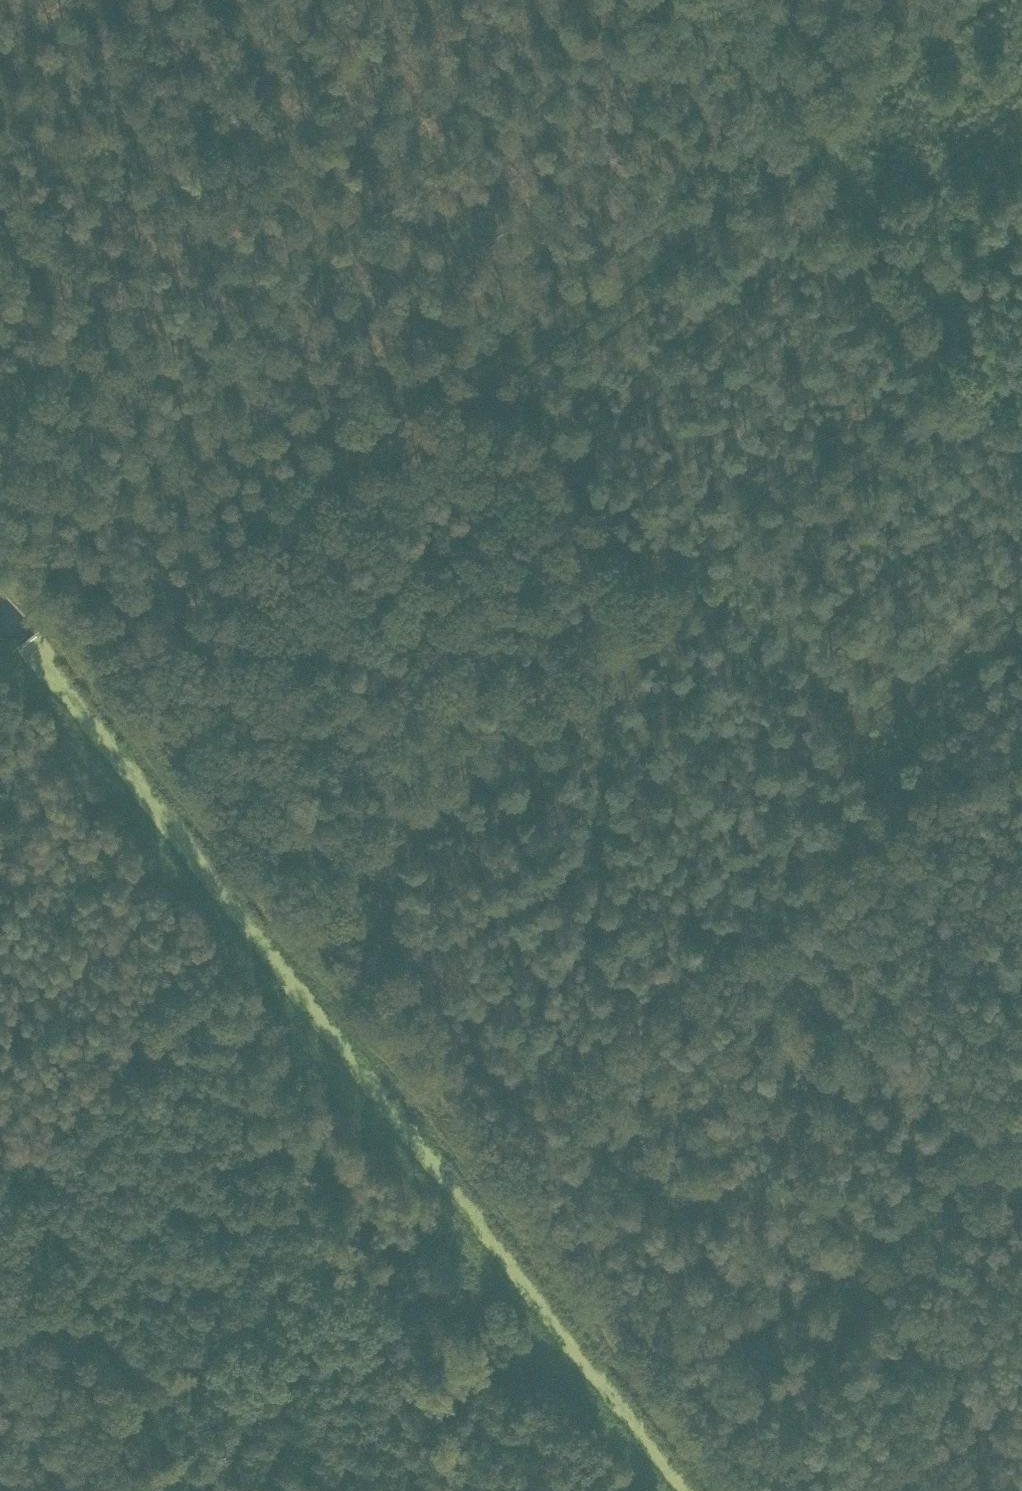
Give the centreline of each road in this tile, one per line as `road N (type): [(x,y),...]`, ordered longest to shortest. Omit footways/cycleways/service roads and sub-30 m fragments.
road 1 (track): [(0,648),(650,1490)]

